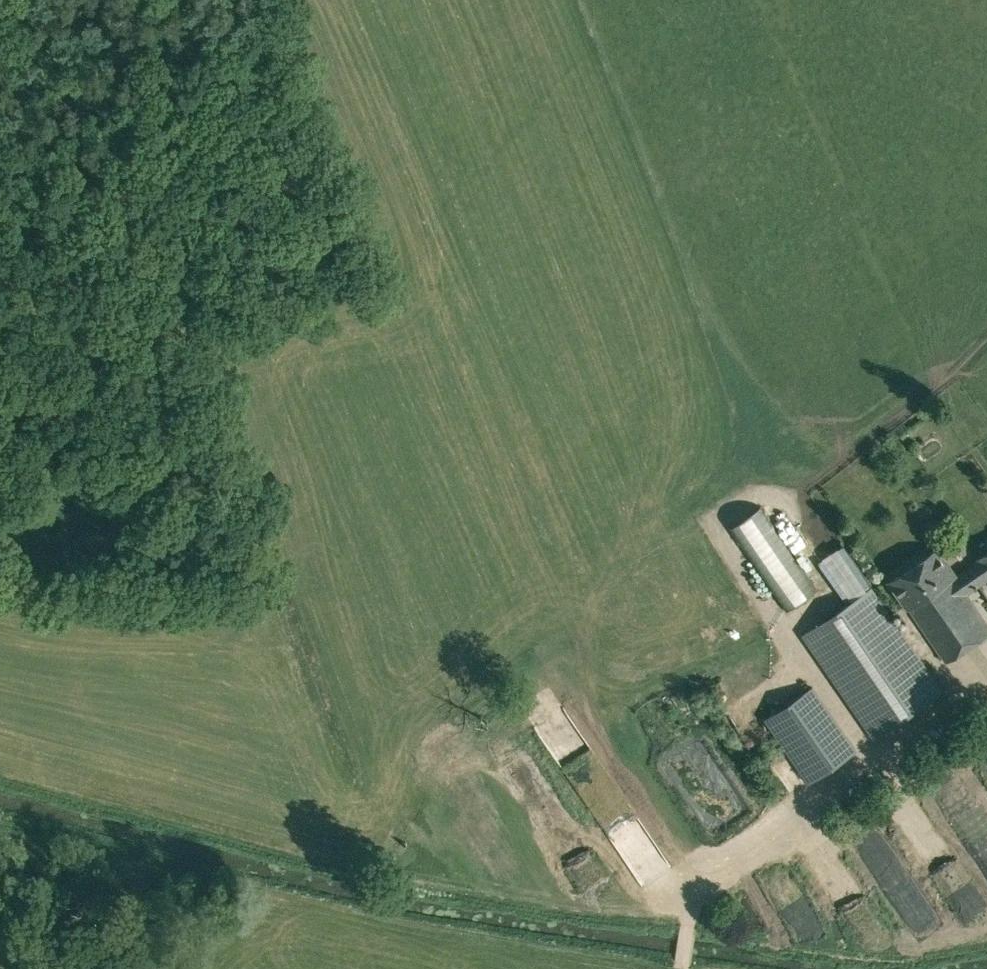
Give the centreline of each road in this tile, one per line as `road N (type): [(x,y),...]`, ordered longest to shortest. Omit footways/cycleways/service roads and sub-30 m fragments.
road 1 (track): [(986,933),(937,940),(869,831),(808,817),(696,877),(645,893),(474,880),(399,743)]
road 2 (track): [(871,753),(710,522)]
road 3 (track): [(696,877),(586,684)]
road 4 (track): [(805,819),(817,793),(871,753),(906,742)]

